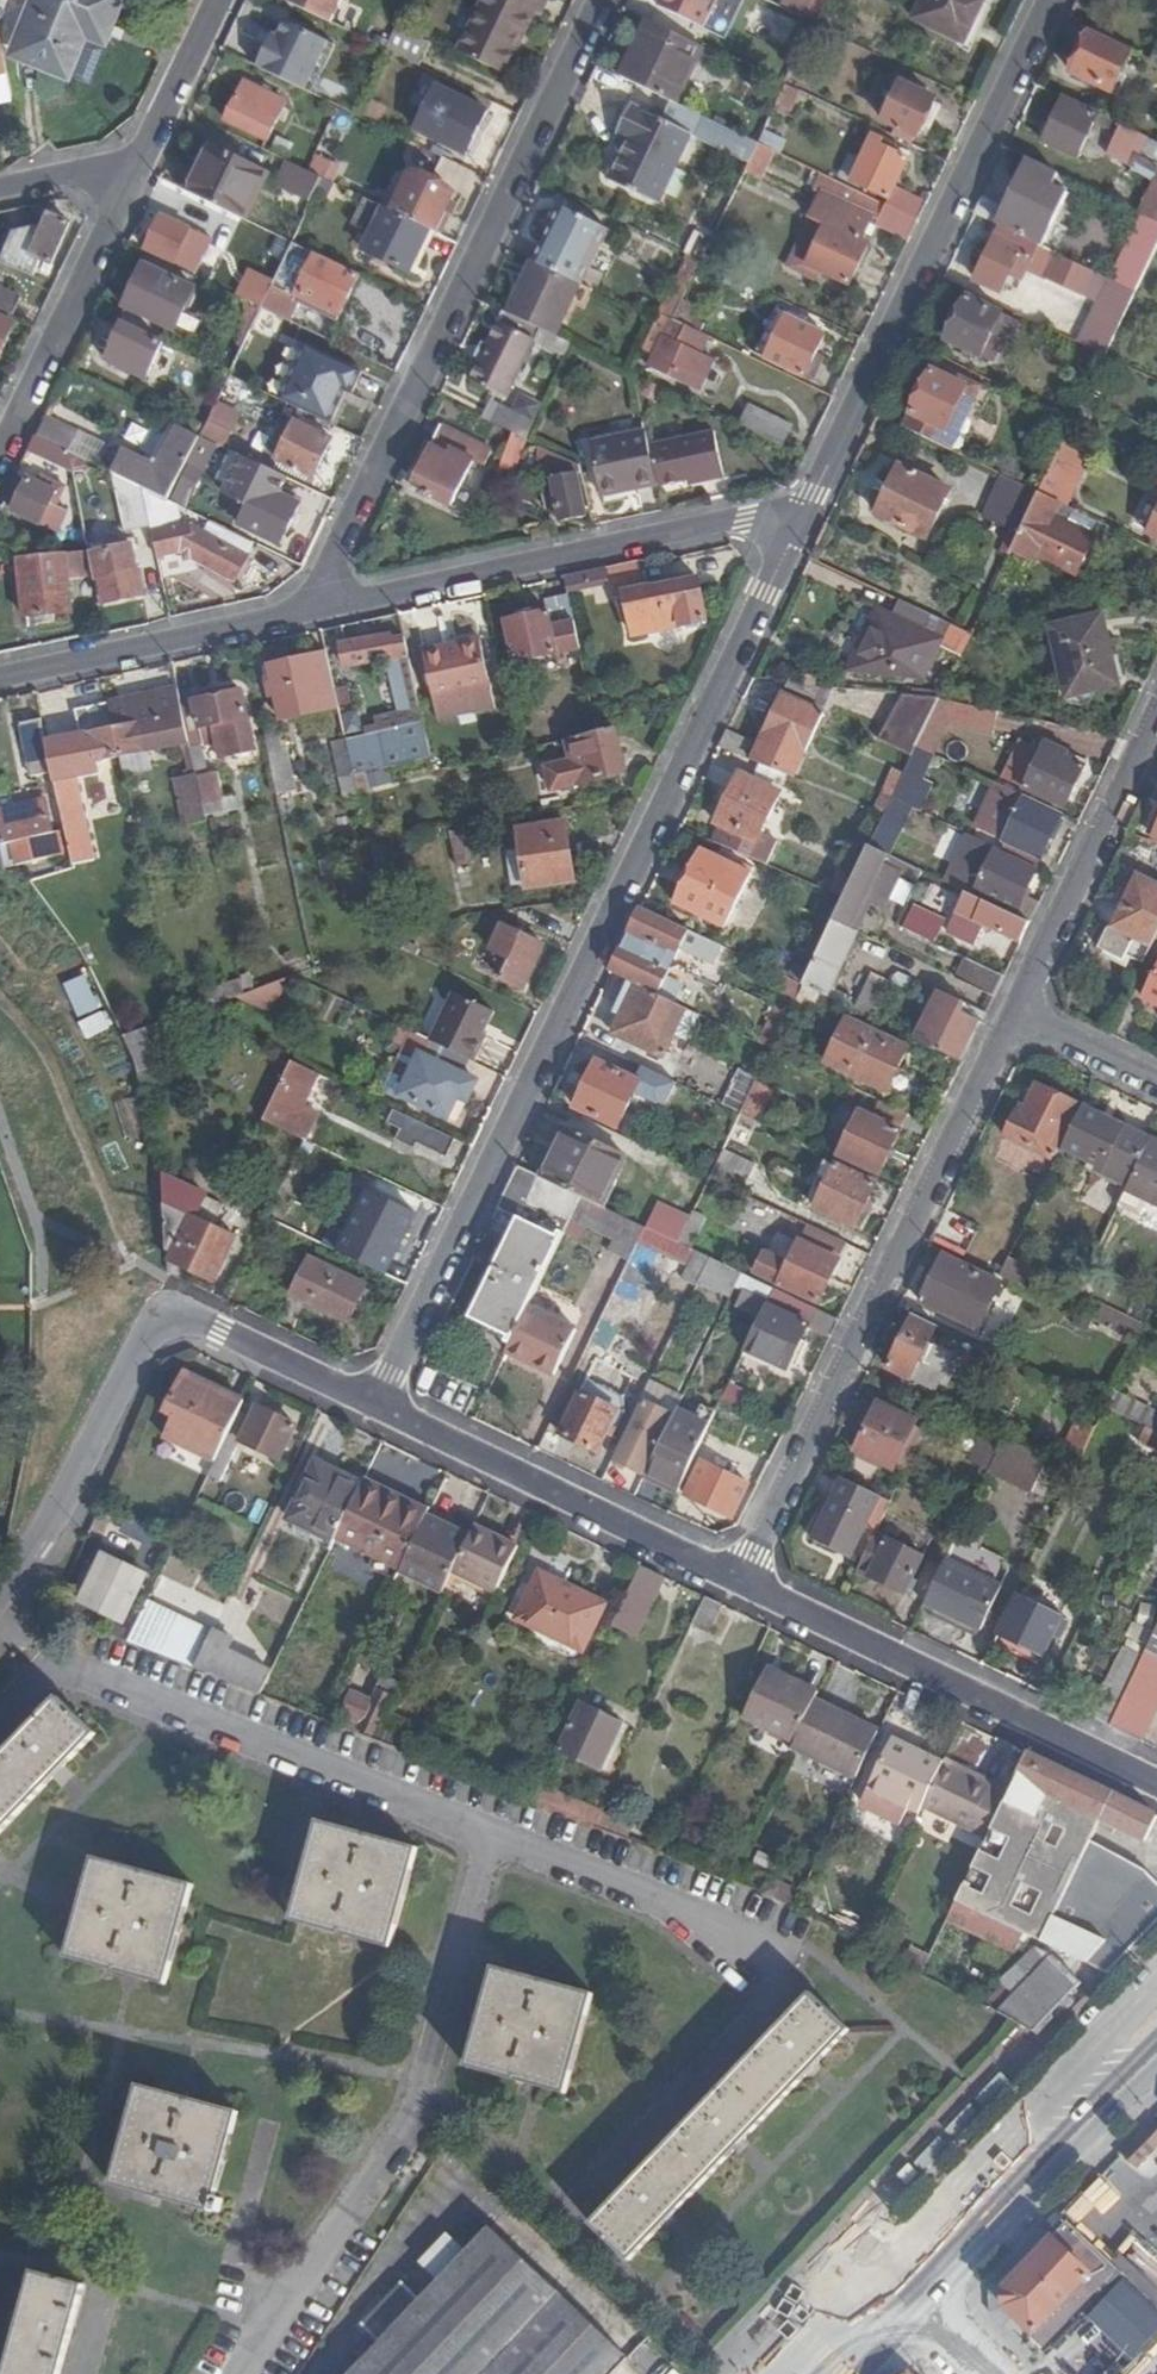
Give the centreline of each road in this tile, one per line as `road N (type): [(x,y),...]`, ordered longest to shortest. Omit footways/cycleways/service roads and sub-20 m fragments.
road 1 (residential): [(377,1406),(799,524)]
road 2 (residential): [(603,0),(315,609)]
road 3 (residential): [(741,1584),(1014,1015)]
road 4 (residential): [(799,524),(1051,0)]
road 5 (residential): [(377,1406),(199,1321),(164,1322),(0,1591)]
road 6 (primary): [(1156,1982),(788,2373)]
road 7 (residential): [(315,609),(743,518),(799,524)]
road 8 (residential): [(1156,1785),(741,1584)]
road 9 (residential): [(741,1584),(377,1406)]
road 10 (primary): [(915,2306),(1156,2059)]
road 11 (residential): [(1014,1015),(1156,717)]
road 12 (residential): [(0,454),(143,158)]
road 13 (residential): [(0,678),(315,609)]
road 14 (residential): [(143,158),(218,0)]
road 15 (residential): [(1156,1082),(1014,1015)]
road 16 (residential): [(0,188),(143,158)]

